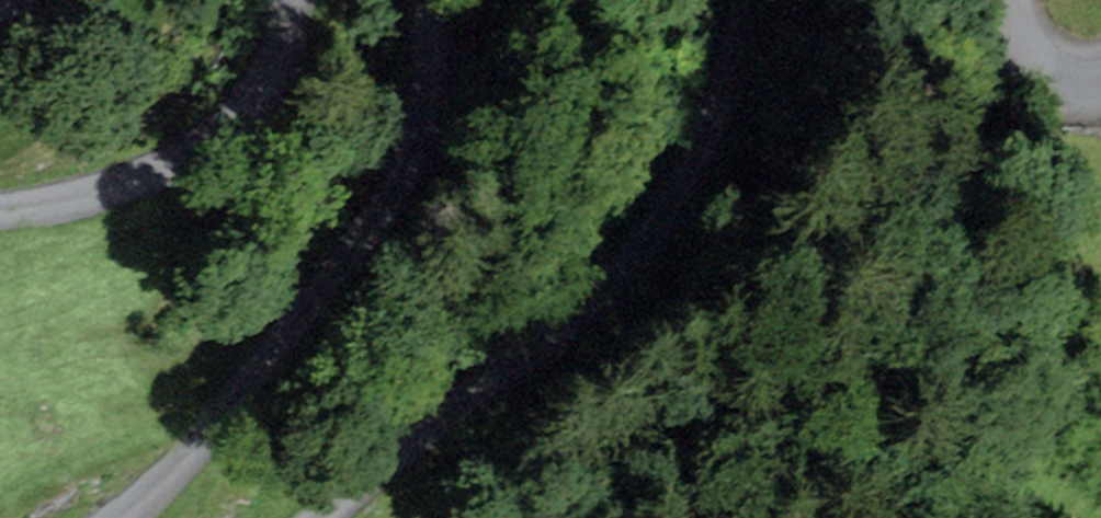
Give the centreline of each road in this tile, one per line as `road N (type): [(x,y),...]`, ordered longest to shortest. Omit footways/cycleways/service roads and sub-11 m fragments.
road 1 (unclassified): [(751,0),(741,51),(690,176),(636,253),(316,517)]
road 2 (unclassified): [(119,517),(302,305),(407,159),(425,94),(424,0)]
road 3 (track): [(1046,73),(984,456),(964,517)]
road 4 (unclassified): [(295,0),(279,62),(262,91),(203,144),(96,190),(0,209)]
road 5 (track): [(210,419),(82,455),(0,504)]
road 6 (track): [(0,140),(42,111),(126,26),(132,0)]
road 7 (unclassified): [(1100,79),(1046,73),(1028,57),(1014,0)]

